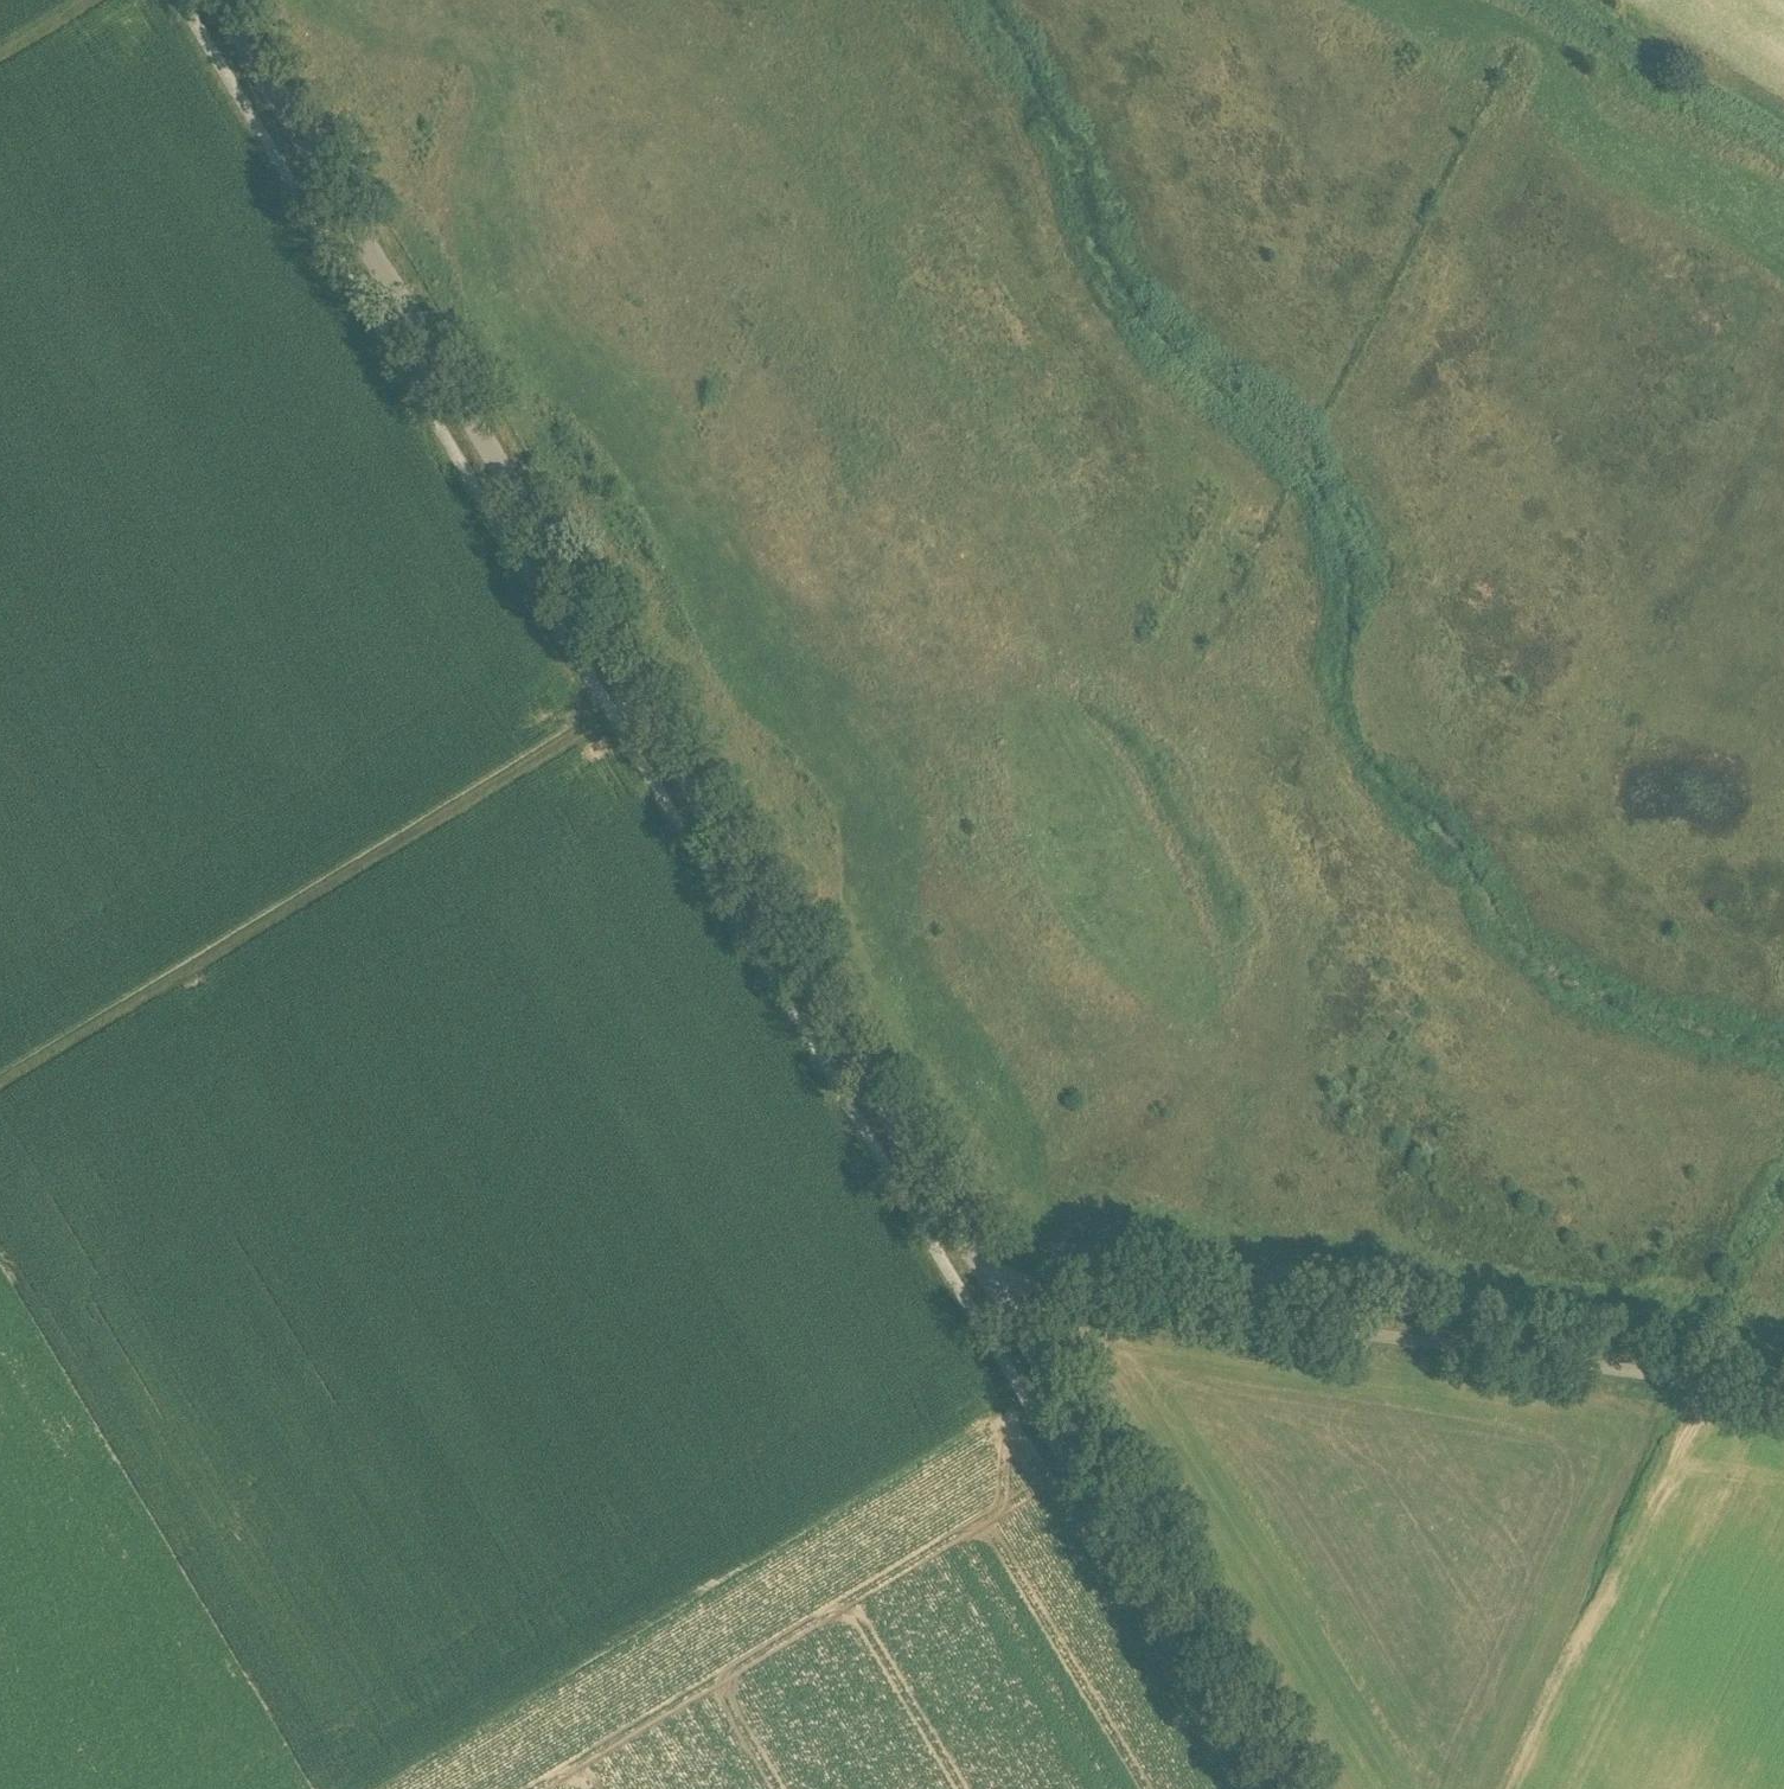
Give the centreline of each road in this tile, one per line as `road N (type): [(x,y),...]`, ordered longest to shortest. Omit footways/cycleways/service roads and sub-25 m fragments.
road 1 (unclassified): [(219,0),(1006,1304)]
road 2 (unclassified): [(1783,1393),(1047,1289),(1006,1304)]
road 3 (track): [(642,699),(0,1081)]
road 4 (unclassified): [(1006,1304),(1298,1788)]

